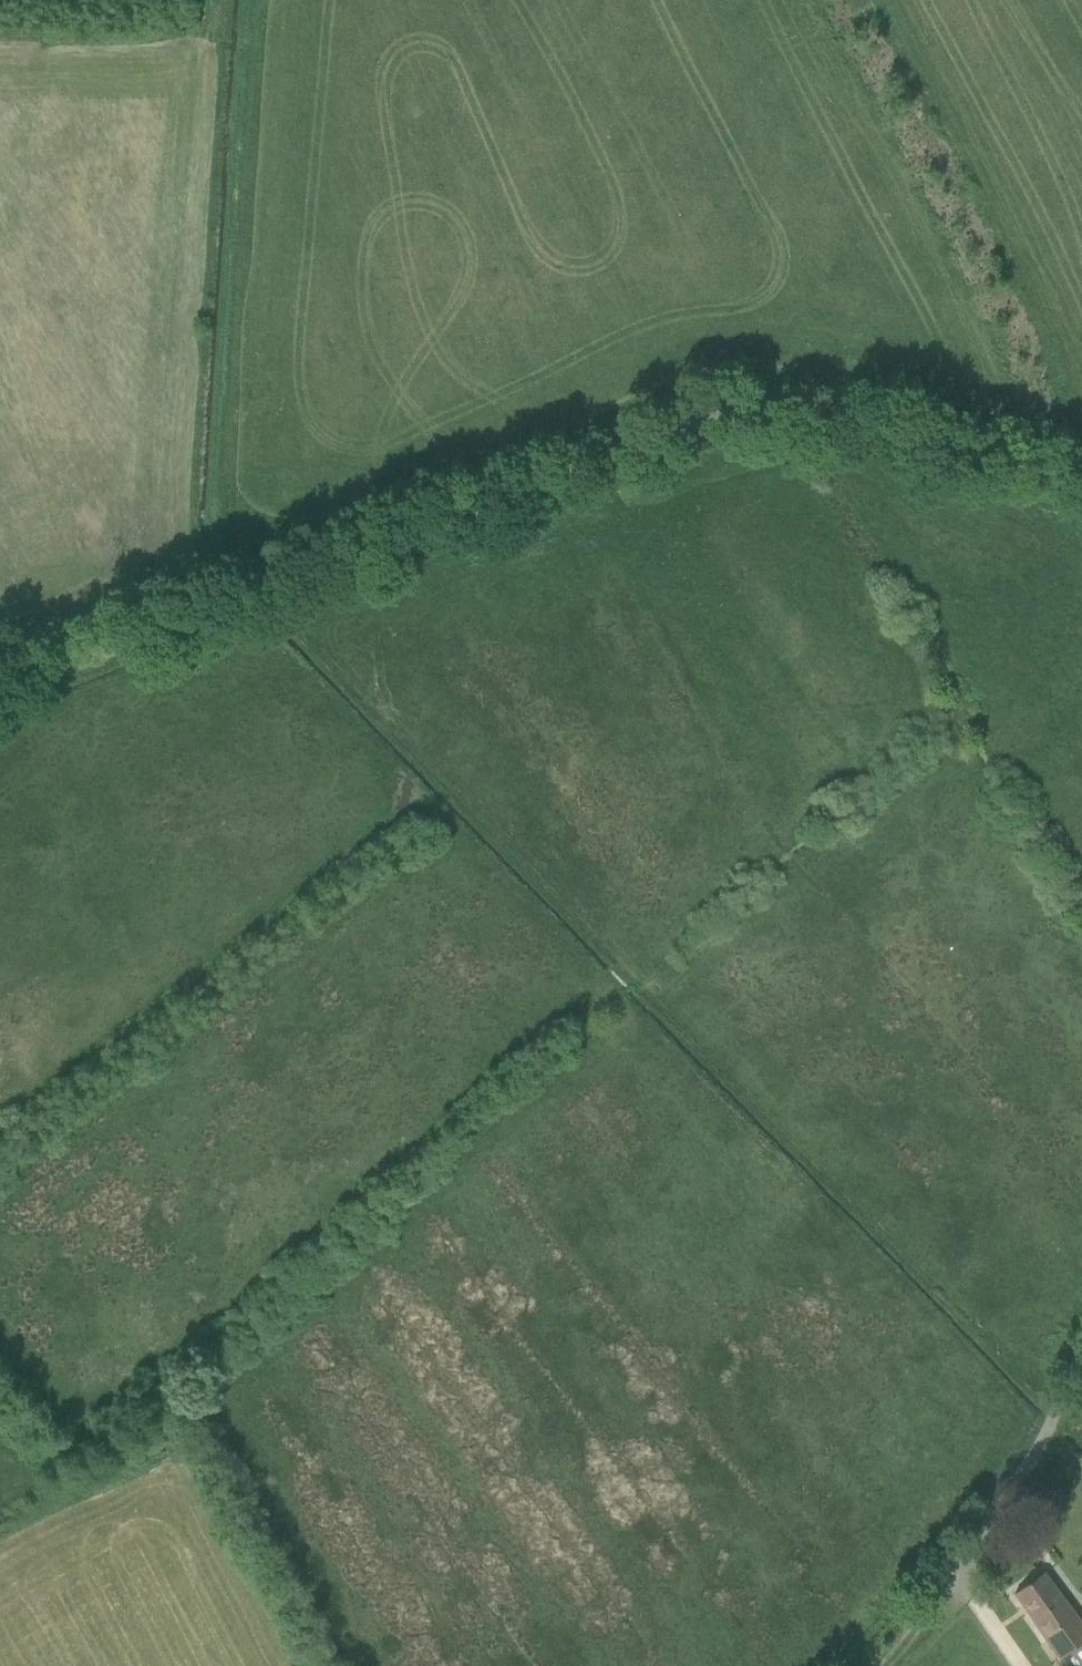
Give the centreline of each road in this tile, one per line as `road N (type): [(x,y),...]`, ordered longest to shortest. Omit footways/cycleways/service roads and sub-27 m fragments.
road 1 (unclassified): [(0,702),(643,437),(778,412),(868,417),(1081,465)]
road 2 (unclassified): [(966,1570),(1030,1471),(1081,1359)]
road 3 (track): [(966,1570),(878,1665)]

